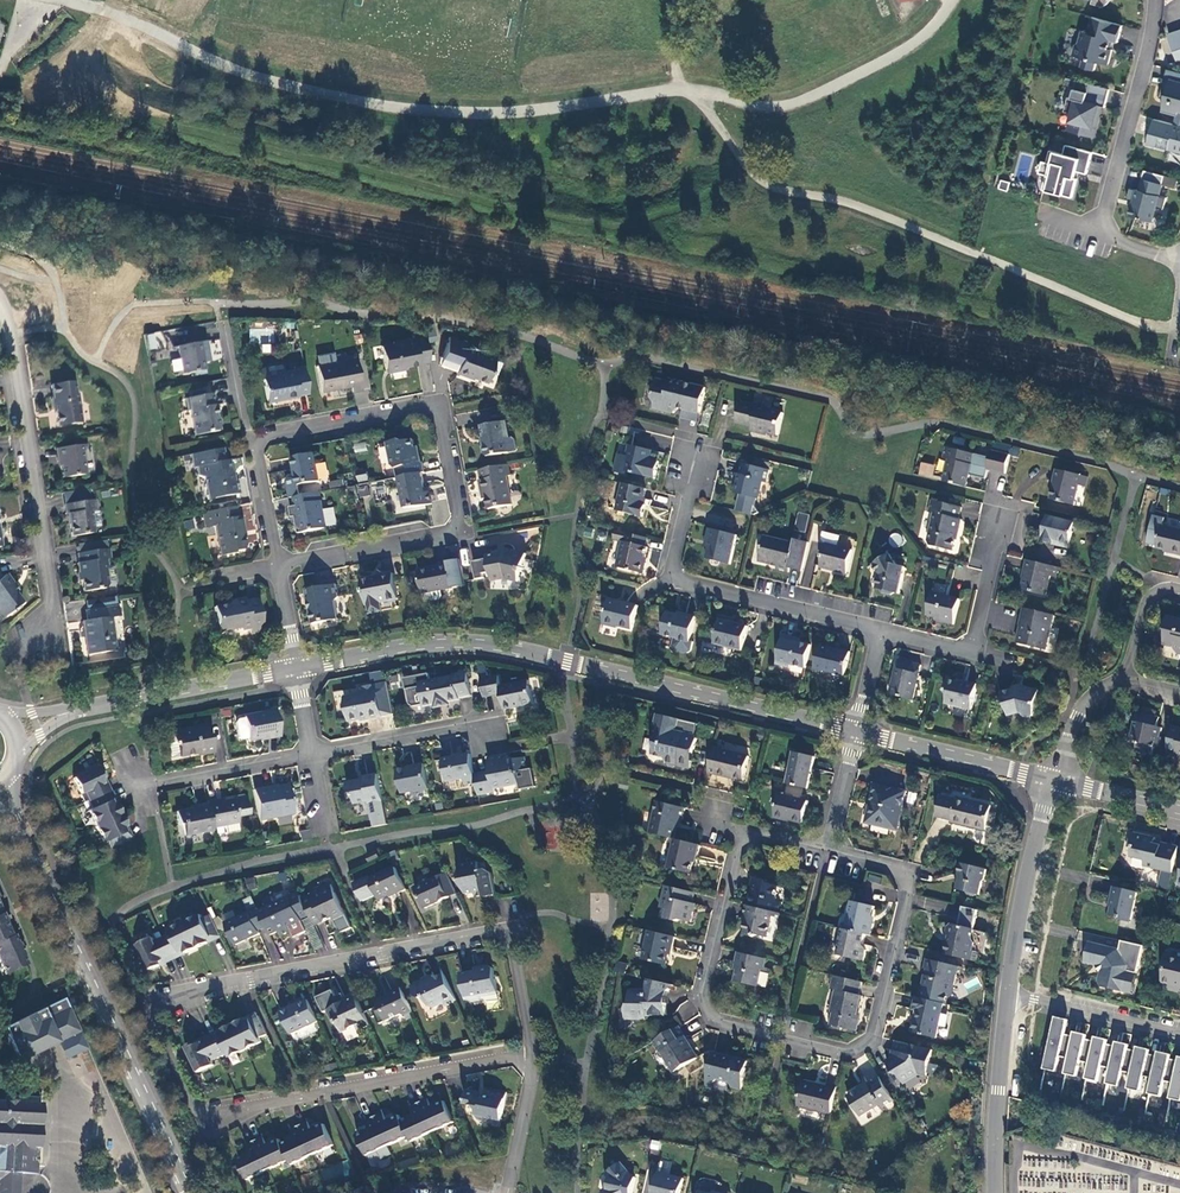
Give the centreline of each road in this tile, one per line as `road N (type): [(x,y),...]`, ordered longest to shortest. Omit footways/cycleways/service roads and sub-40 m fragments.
road 1 (residential): [(533,1058),(196,1118),(143,1000),(507,926),(531,1037)]
road 2 (residential): [(827,854),(912,875),(875,1040),(847,1054),(720,1025),(703,999),(743,834)]
road 3 (residential): [(296,669),(421,644),(485,645),(857,733)]
road 4 (residential): [(279,566),(254,441),(441,405),(464,533)]
road 5 (tertiary): [(188,1192),(14,820)]
road 6 (residential): [(63,672),(0,305)]
road 7 (residential): [(702,445),(669,579),(882,631)]
road 8 (residential): [(1156,0),(1104,220),(1116,240)]
road 9 (residential): [(882,631),(973,652),(1007,502)]
road 10 (residential): [(68,712),(296,669)]
road 11 (residential): [(1056,781),(1031,865),(1007,996)]
road 12 (residential): [(857,733),(1056,781)]
road 13 (residential): [(1007,996),(996,1192)]
road 14 (residential): [(464,533),(279,566)]
road 15 (residential): [(312,755),(487,721)]
road 16 (residential): [(1007,996),(1179,1034)]
road 17 (residential): [(151,786),(312,755)]
road 18 (residential): [(533,1058),(508,1192)]
road 19 (residential): [(1056,781),(1081,706),(1123,681)]
road 20 (residential): [(1056,781),(1179,810)]
road 21 (residential): [(827,854),(857,733)]

